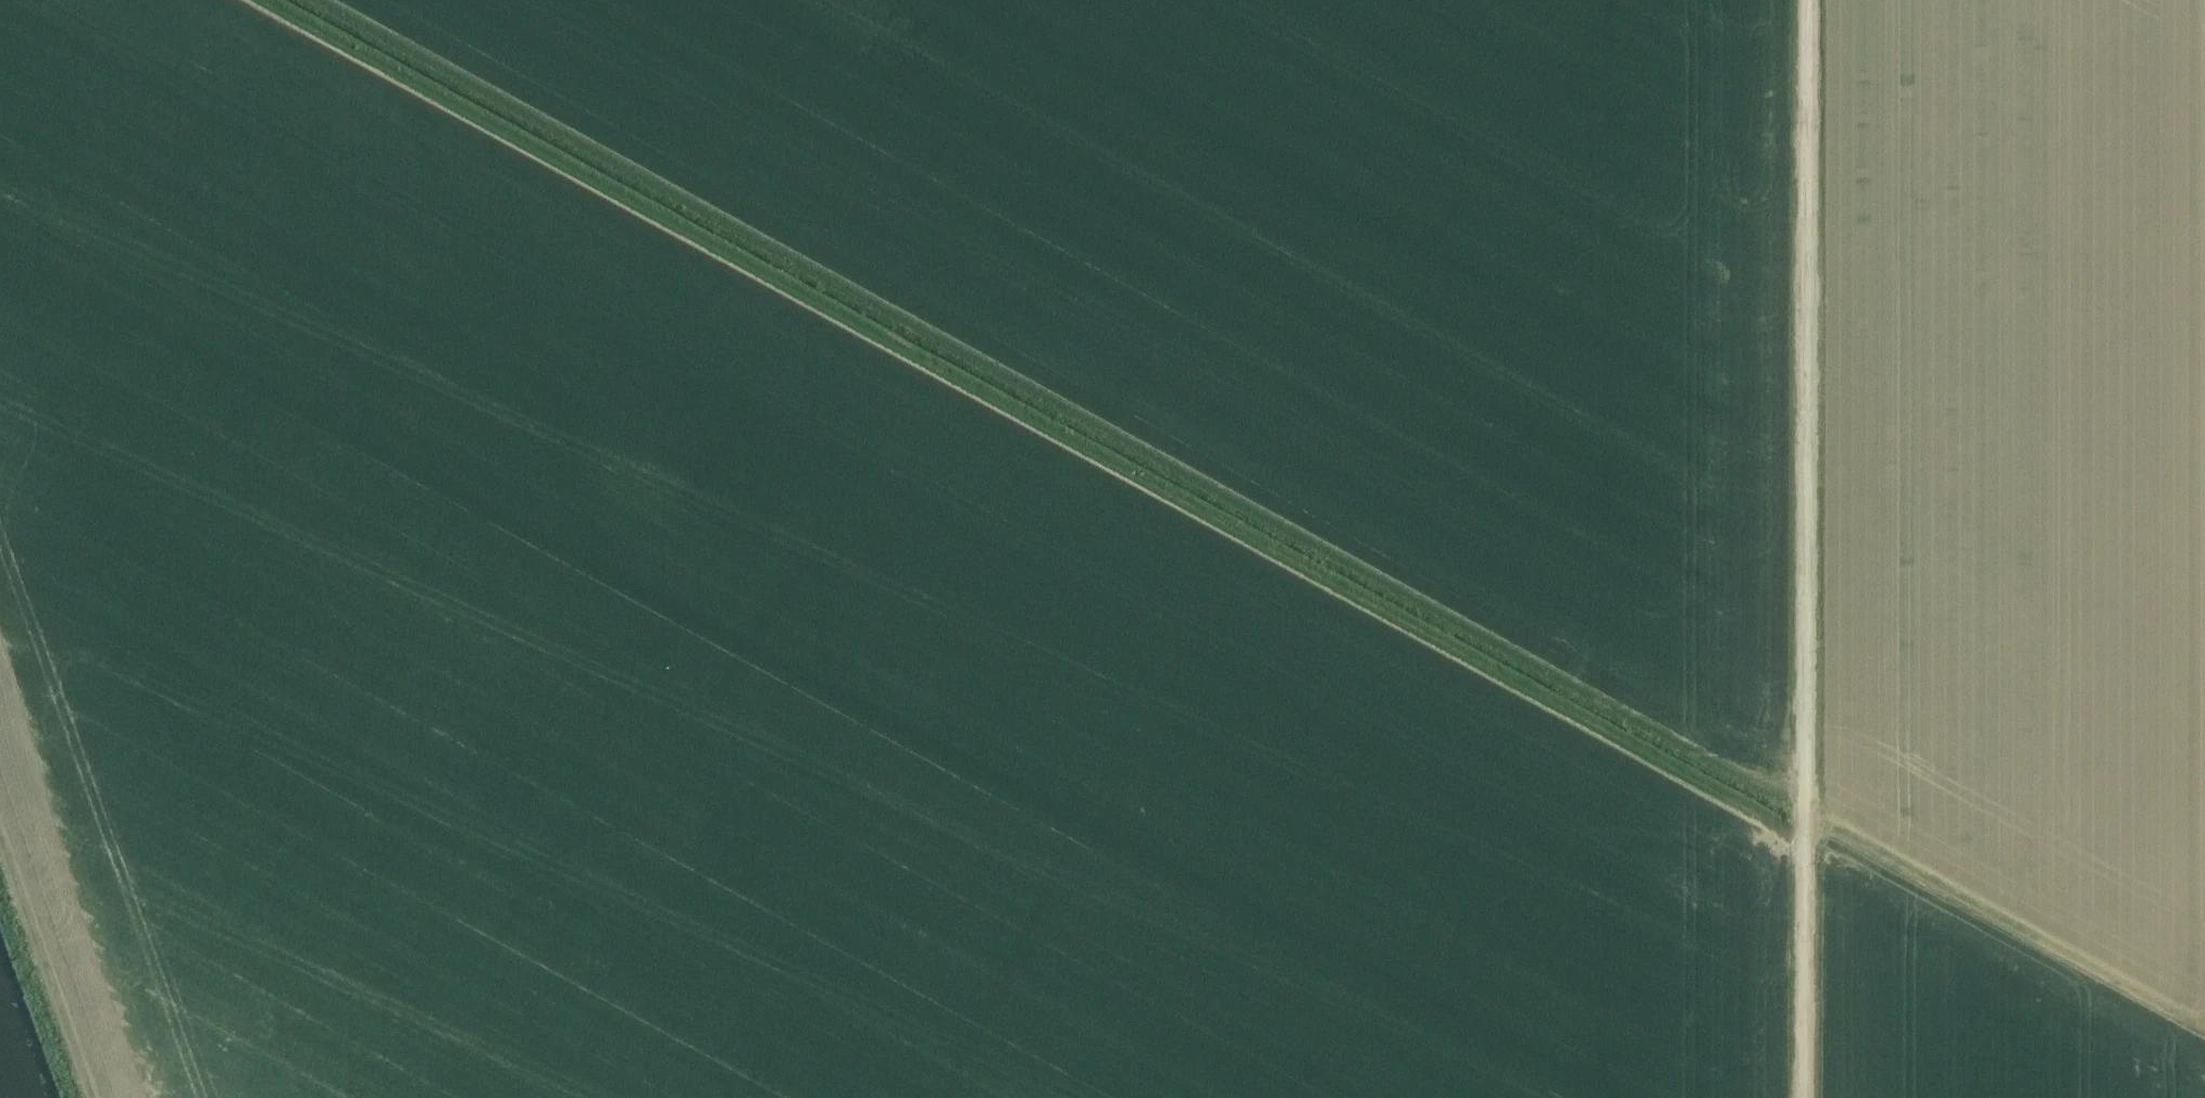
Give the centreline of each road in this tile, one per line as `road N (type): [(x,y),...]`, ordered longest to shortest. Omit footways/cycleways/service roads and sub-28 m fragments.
road 1 (track): [(1802,1097),(1807,0)]
road 2 (track): [(91,1097),(0,846)]

